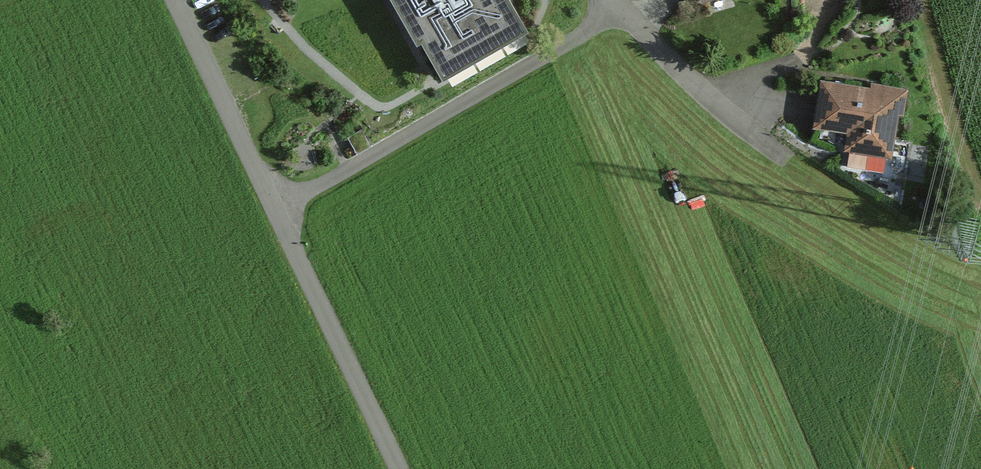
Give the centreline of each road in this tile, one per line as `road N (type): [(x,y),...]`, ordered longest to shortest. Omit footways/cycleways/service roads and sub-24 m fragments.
road 1 (unclassified): [(273,210),(396,468)]
road 2 (residential): [(173,0),(273,210)]
road 3 (residential): [(611,0),(681,76),(780,158)]

